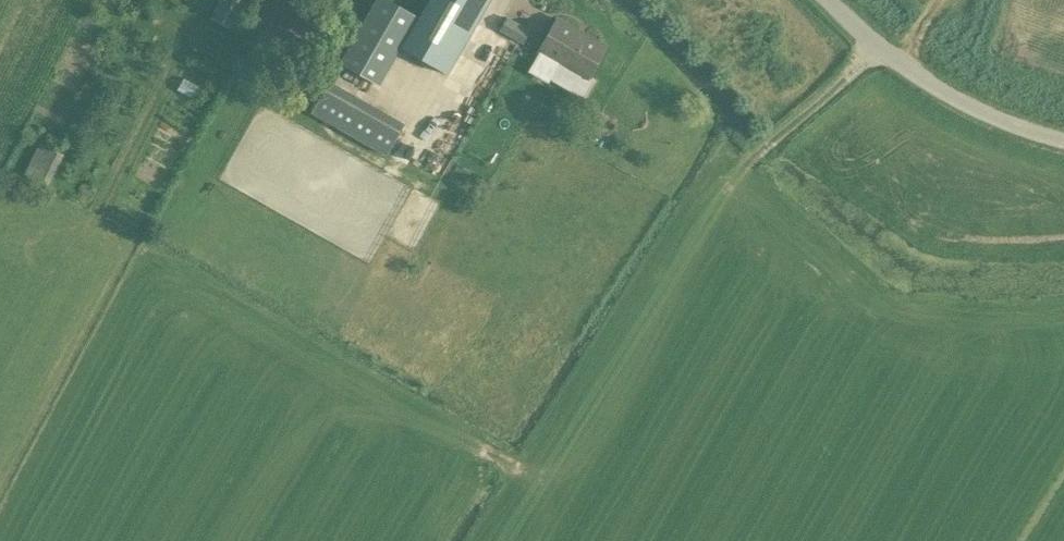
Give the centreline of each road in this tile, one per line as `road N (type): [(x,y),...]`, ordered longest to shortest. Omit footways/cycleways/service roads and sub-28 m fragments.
road 1 (unclassified): [(1063,144),(1012,131),(933,88),(825,0)]

